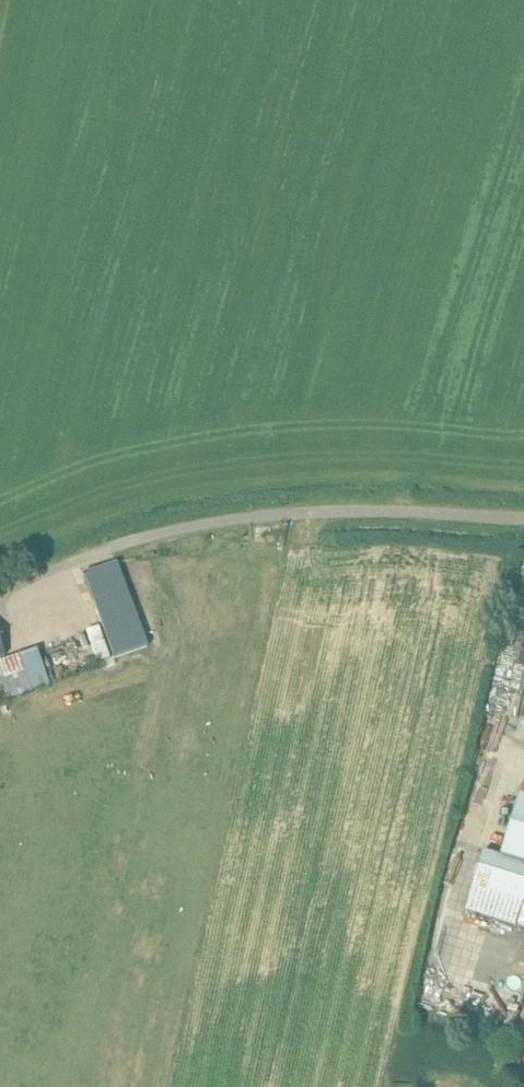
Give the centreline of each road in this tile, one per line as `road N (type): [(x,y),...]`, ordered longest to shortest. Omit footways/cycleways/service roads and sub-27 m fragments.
road 1 (unclassified): [(27,582),(148,538),(285,516),(523,524)]

